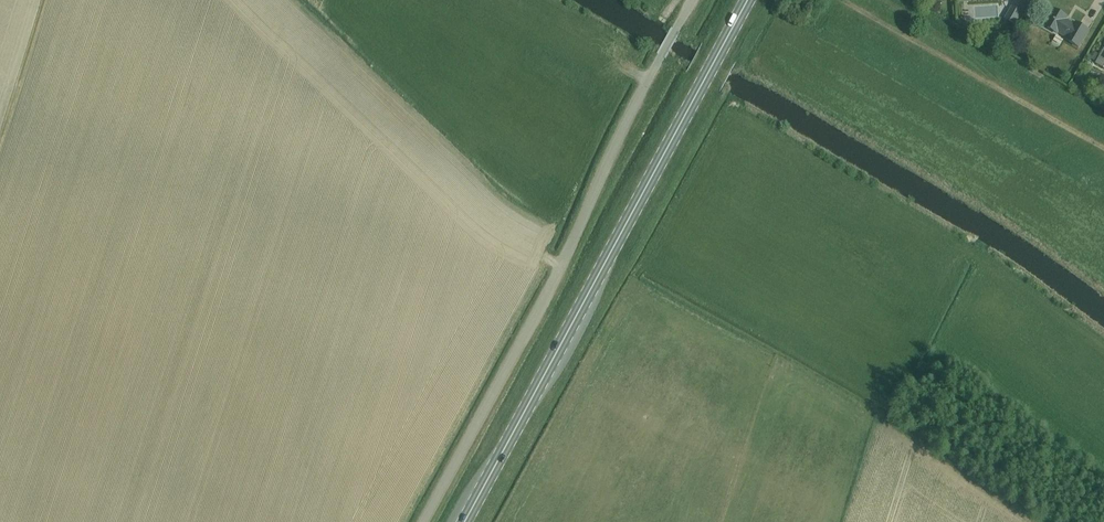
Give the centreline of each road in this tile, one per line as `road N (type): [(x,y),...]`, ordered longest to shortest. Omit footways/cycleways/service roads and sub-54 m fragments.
road 1 (primary): [(465,521),(748,0)]
road 2 (unclassified): [(419,521),(555,275),(689,0)]

